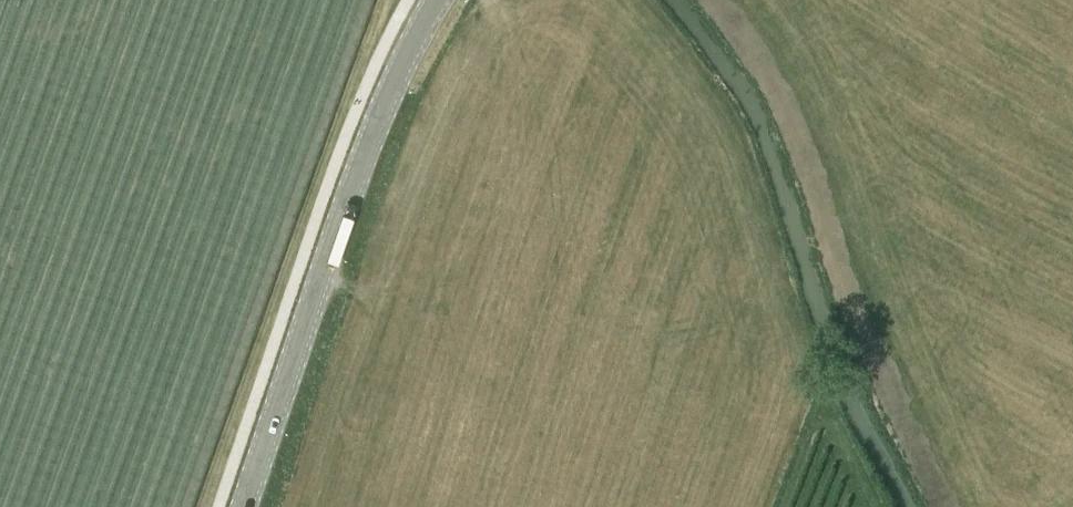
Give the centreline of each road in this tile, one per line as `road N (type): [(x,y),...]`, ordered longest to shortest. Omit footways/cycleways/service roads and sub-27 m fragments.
road 1 (tertiary): [(245,506),(369,143),(437,0)]

